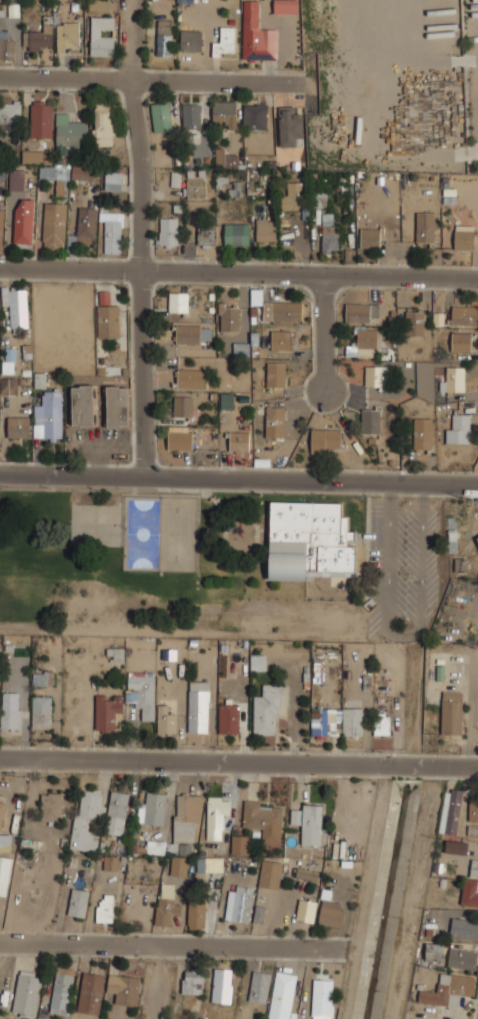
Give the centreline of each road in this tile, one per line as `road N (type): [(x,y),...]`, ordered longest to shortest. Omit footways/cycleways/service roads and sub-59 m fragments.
road 1 (residential): [(0,474),(477,485)]
road 2 (residential): [(0,268),(477,278)]
road 3 (residential): [(0,758),(477,767)]
road 4 (residential): [(137,26),(130,80),(145,476)]
road 5 (residential): [(0,942),(347,949)]
road 6 (residential): [(0,78),(281,82)]

